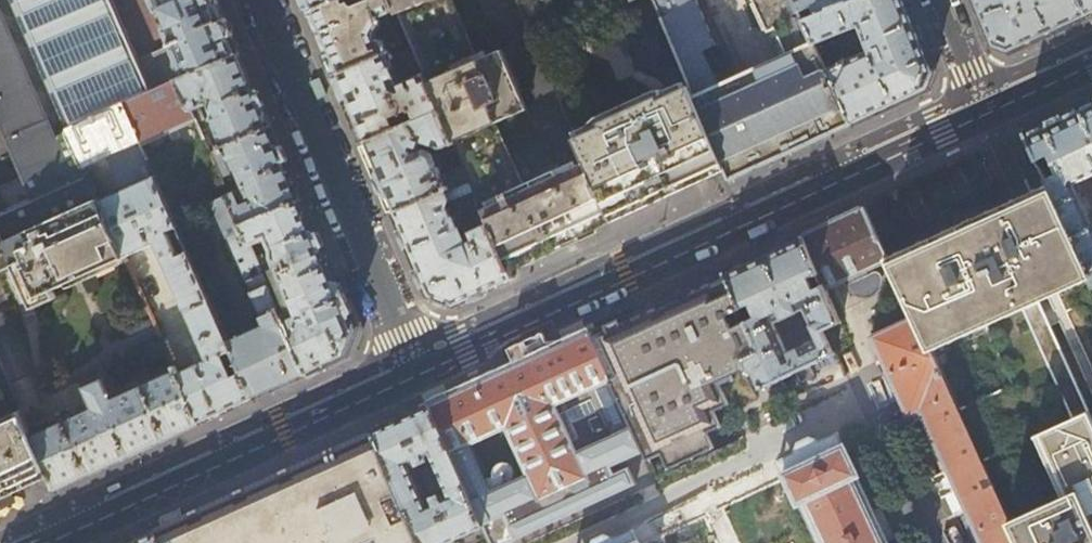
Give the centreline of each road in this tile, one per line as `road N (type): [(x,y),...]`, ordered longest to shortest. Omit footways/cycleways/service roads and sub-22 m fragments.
road 1 (secondary): [(421,371),(991,109)]
road 2 (secondary): [(47,542),(421,371)]
road 3 (residential): [(262,0),(421,371)]
road 4 (residential): [(942,0),(991,109)]

